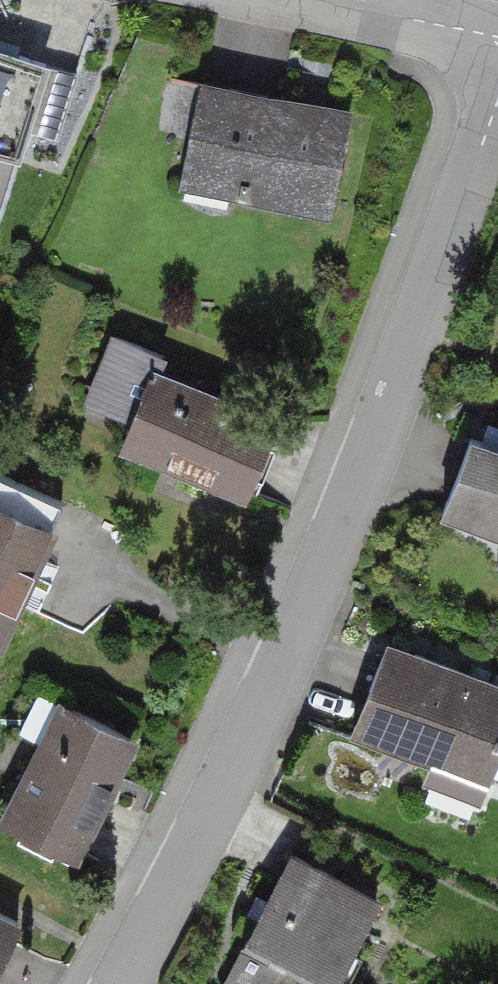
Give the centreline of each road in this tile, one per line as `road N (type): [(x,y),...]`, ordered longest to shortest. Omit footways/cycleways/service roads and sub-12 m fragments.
road 1 (residential): [(497,99),(342,531),(197,846),(119,983)]
road 2 (residential): [(319,0),(497,37)]

